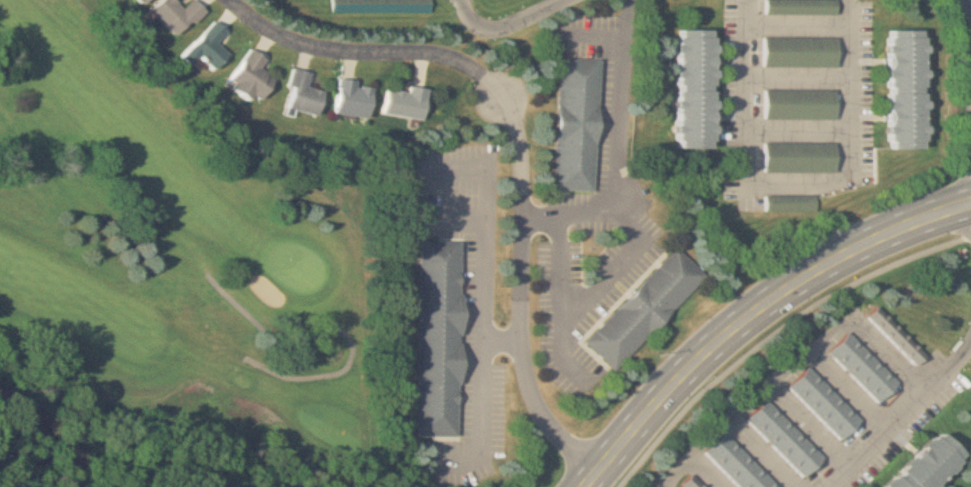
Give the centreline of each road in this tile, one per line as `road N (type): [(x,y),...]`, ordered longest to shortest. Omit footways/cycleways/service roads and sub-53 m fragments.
road 1 (residential): [(589,469),(548,426),(531,385),(521,132),(490,78),(474,64),(432,52),(327,50),(285,39),(230,0)]
road 2 (secondary): [(970,196),(842,244),(765,294),(694,353),(573,486)]
road 3 (residential): [(828,486),(946,370),(970,332)]

